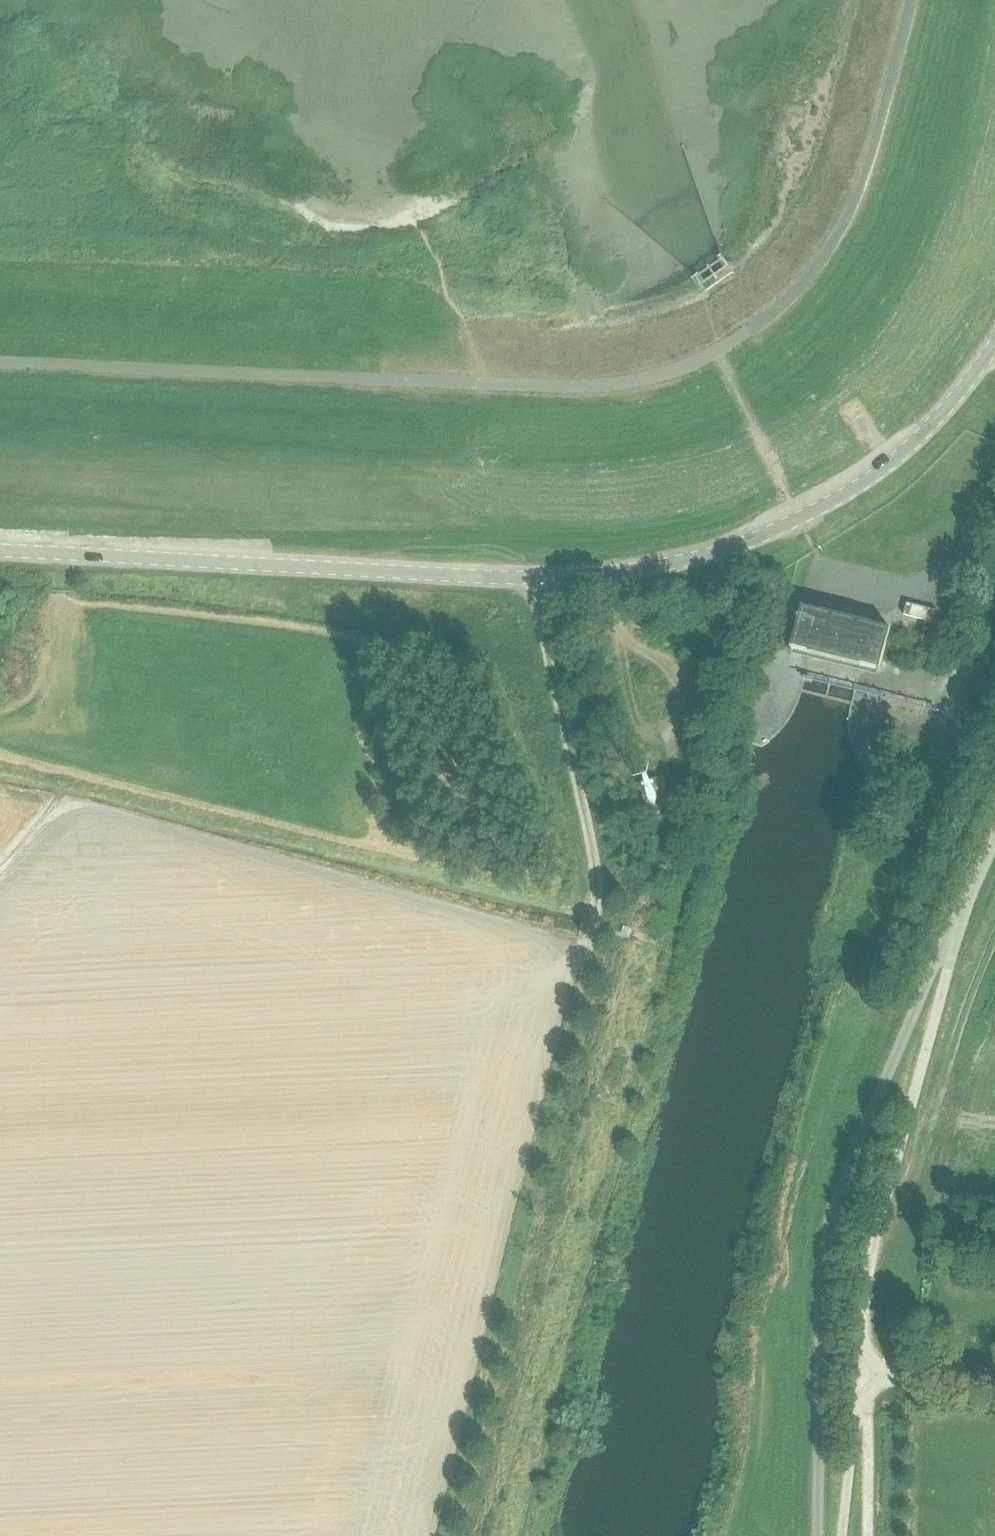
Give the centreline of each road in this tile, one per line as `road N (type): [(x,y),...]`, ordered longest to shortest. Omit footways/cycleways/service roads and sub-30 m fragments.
road 1 (track): [(539,578),(540,617),(591,842),(595,909),(445,1535)]
road 2 (unclassified): [(820,1535),(827,1241),(866,1127),(935,965),(947,954)]
road 3 (tertiary): [(994,348),(930,427),(874,476),(800,518),(661,566),(475,578)]
road 4 (unclassified): [(845,1535),(871,1365),(871,1299),(947,954)]
road 5 (tertiary): [(0,553),(475,578)]
road 6 (track): [(604,575),(640,718),(656,744),(676,731),(684,706),(677,682),(640,645)]
road 7 (unclassified): [(947,954),(994,843)]

